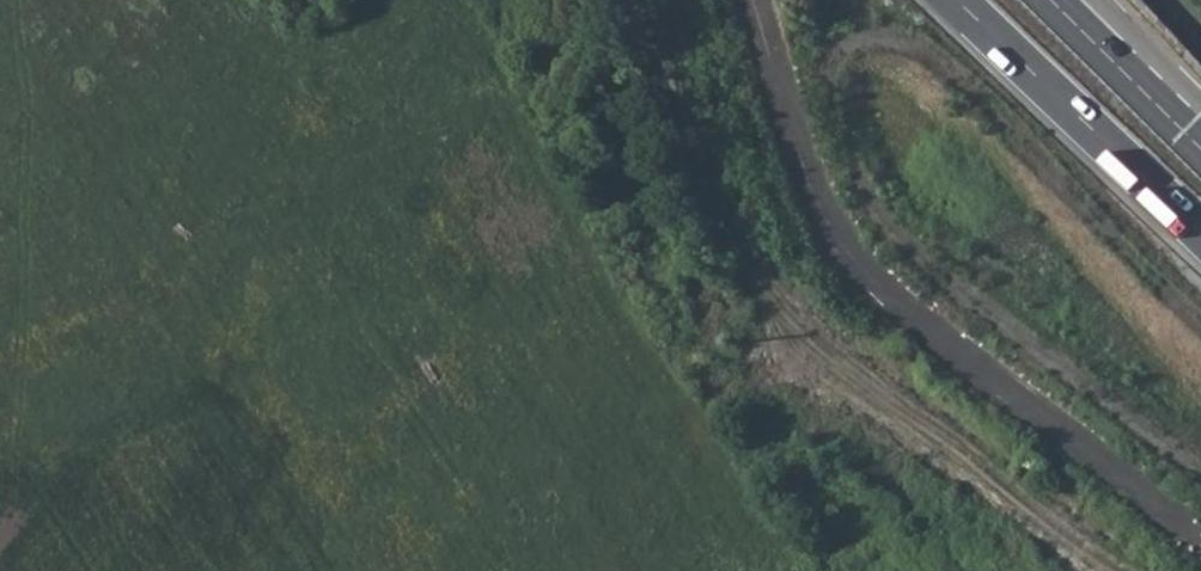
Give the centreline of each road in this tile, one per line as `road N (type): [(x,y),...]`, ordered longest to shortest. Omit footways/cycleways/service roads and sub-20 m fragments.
road 1 (trunk): [(961,0),(1200,229)]
road 2 (trunk): [(1150,83),(1063,0)]

